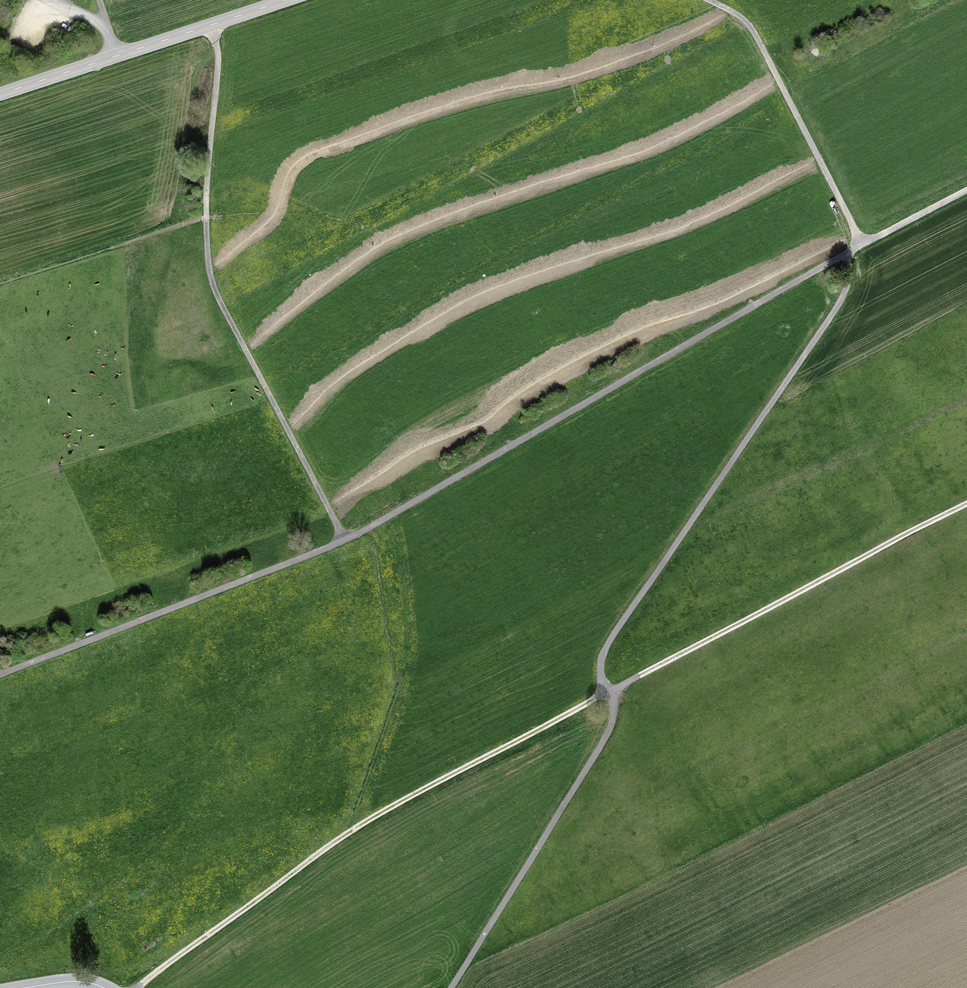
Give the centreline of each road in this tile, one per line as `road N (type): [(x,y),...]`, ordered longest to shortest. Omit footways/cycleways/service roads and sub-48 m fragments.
road 1 (track): [(0,675),(361,532),(966,190)]
road 2 (track): [(137,987),(357,829),(966,503)]
road 3 (track): [(344,540),(212,279),(206,215),(219,68),(211,25)]
road 4 (track): [(601,696),(606,647),(841,301),(846,253)]
road 5 (track): [(611,691),(609,731),(451,987)]
road 6 (tertiary): [(0,94),(286,0)]
road 7 (track): [(863,244),(754,34),(709,0)]

